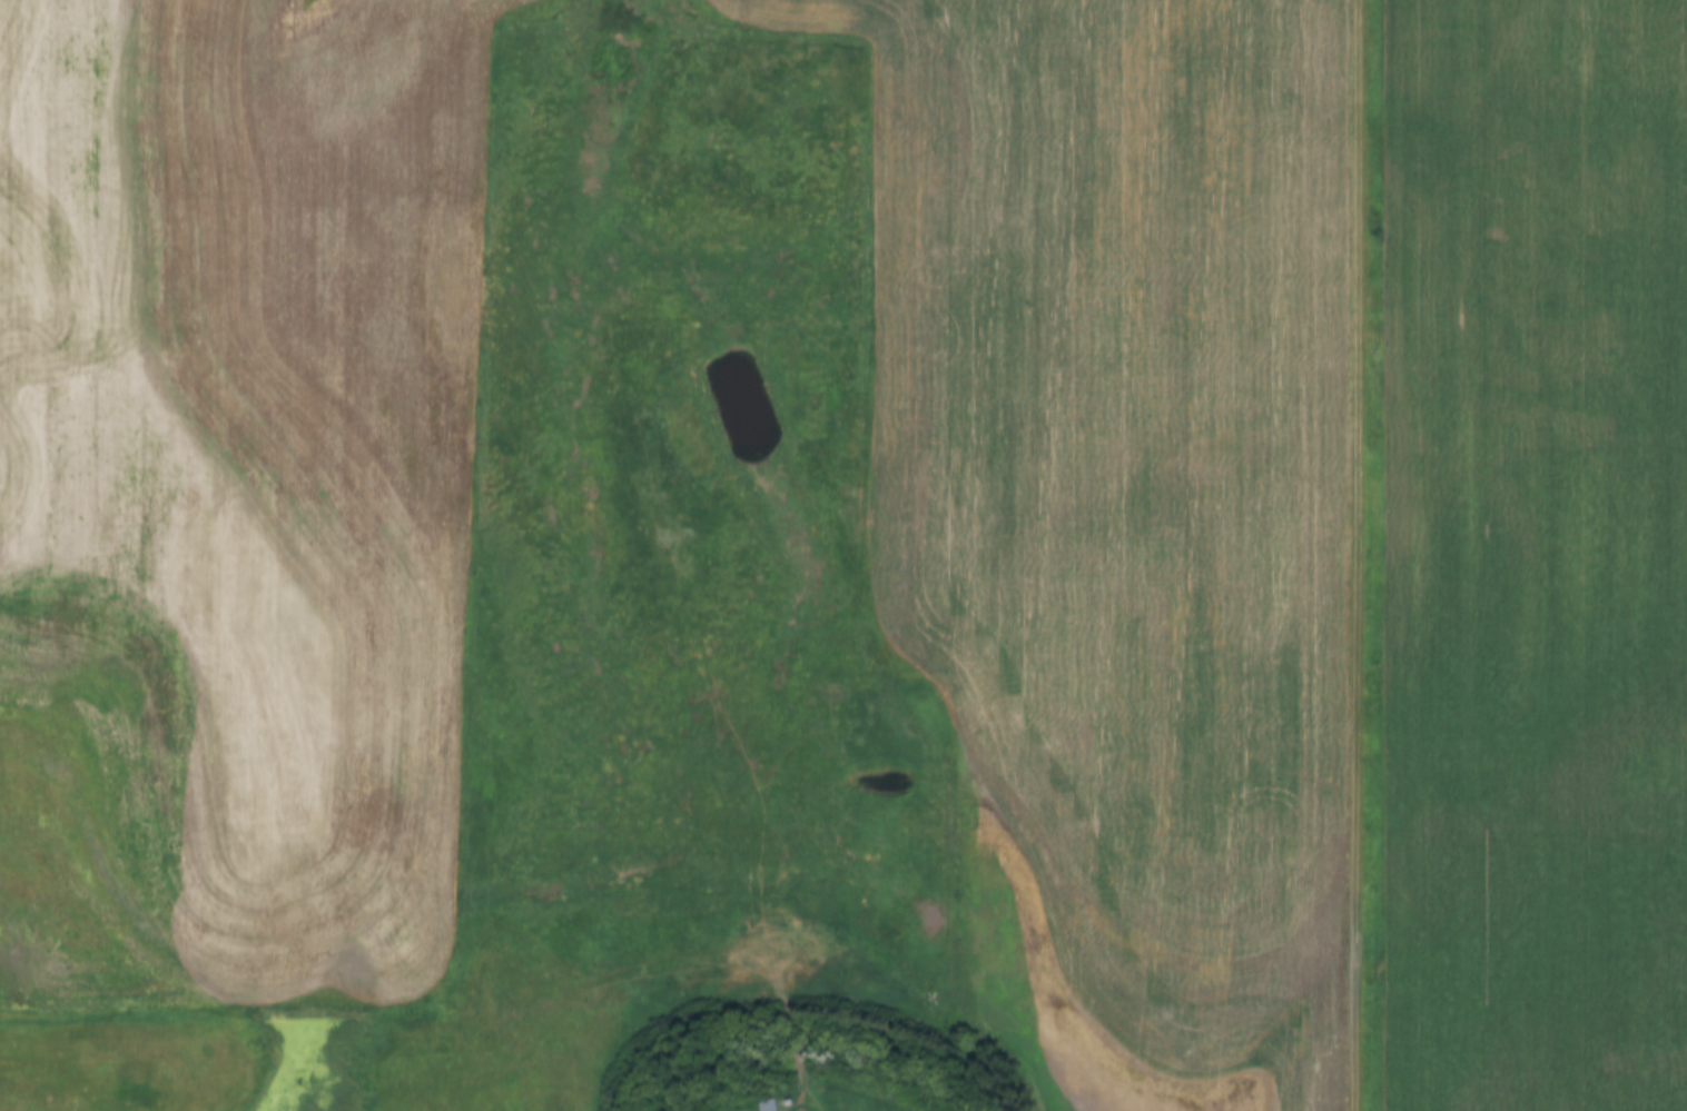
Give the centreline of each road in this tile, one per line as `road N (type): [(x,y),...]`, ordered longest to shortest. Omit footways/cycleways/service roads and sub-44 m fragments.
road 1 (track): [(451,1003),(0,1015)]

